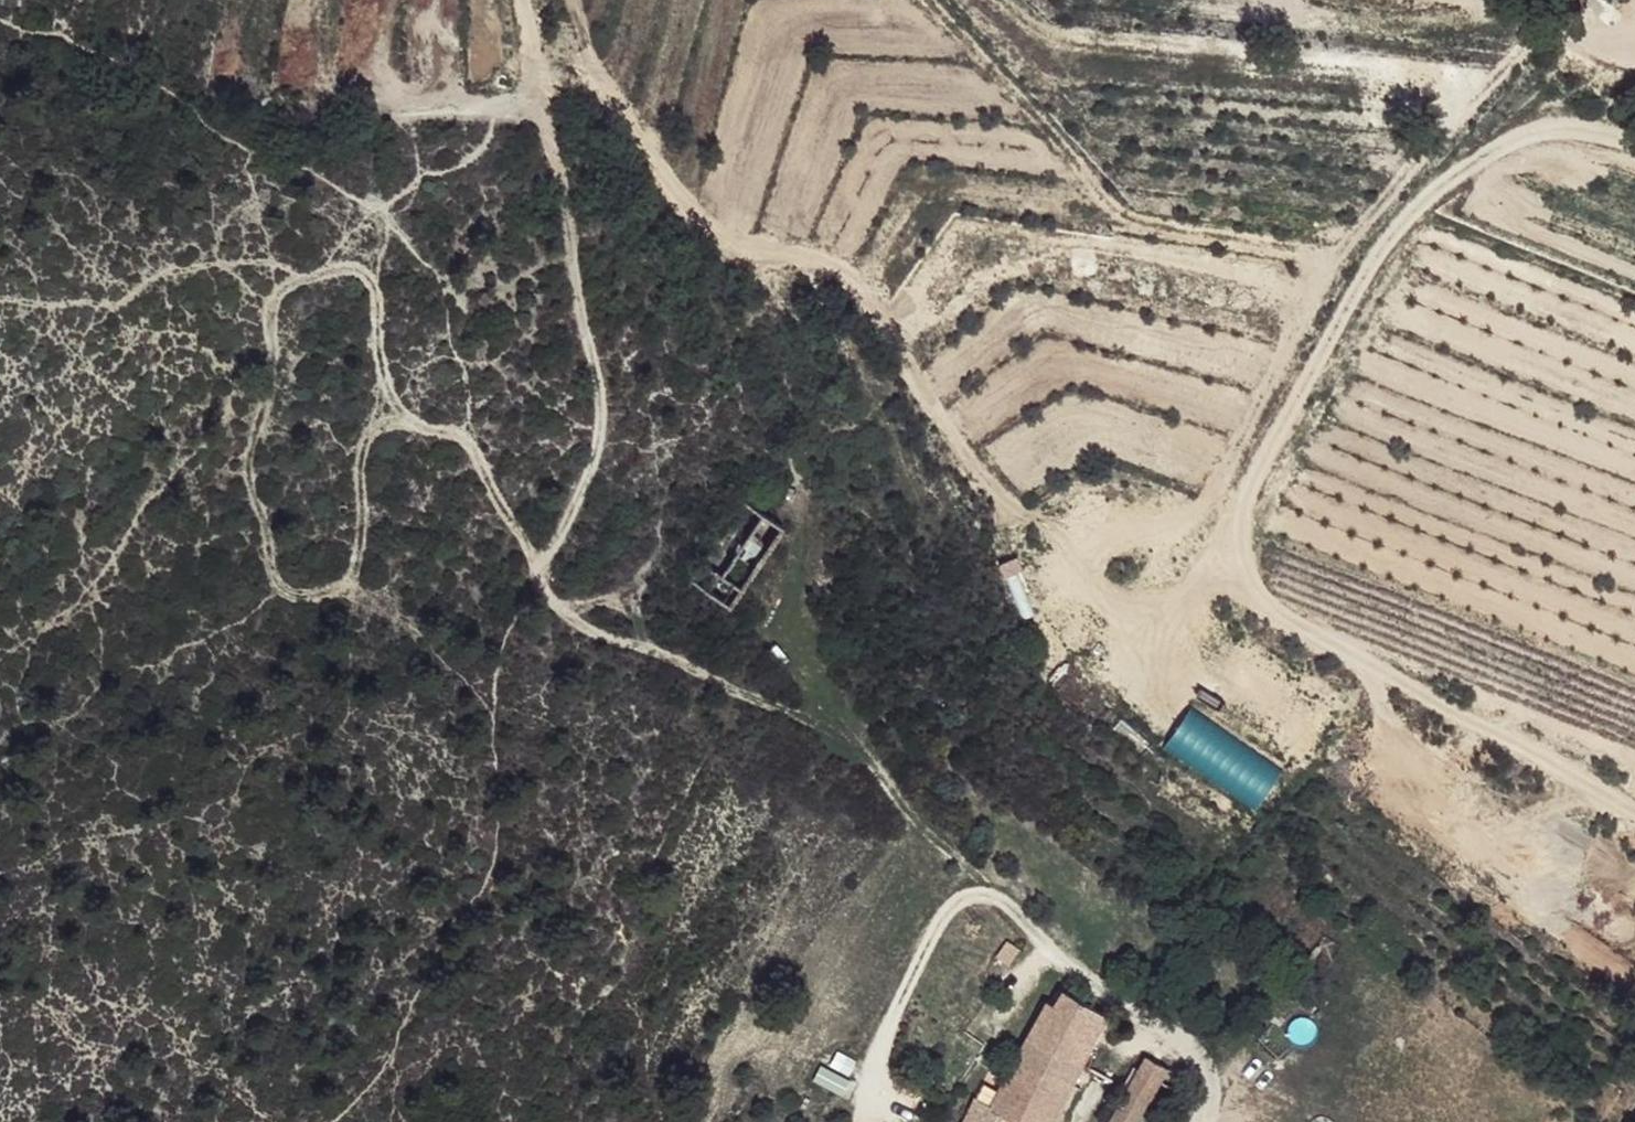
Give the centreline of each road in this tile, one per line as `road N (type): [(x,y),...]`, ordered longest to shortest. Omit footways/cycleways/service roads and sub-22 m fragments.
road 1 (track): [(1205,1121),(1211,1070),(1186,1032),(1147,1015),(1047,943),(869,772),(790,707),(569,611),(536,589),(527,571),(533,550),(570,501),(597,445),(603,381),(546,119),(501,0)]
road 2 (track): [(1499,0),(1628,40),(1634,33)]

